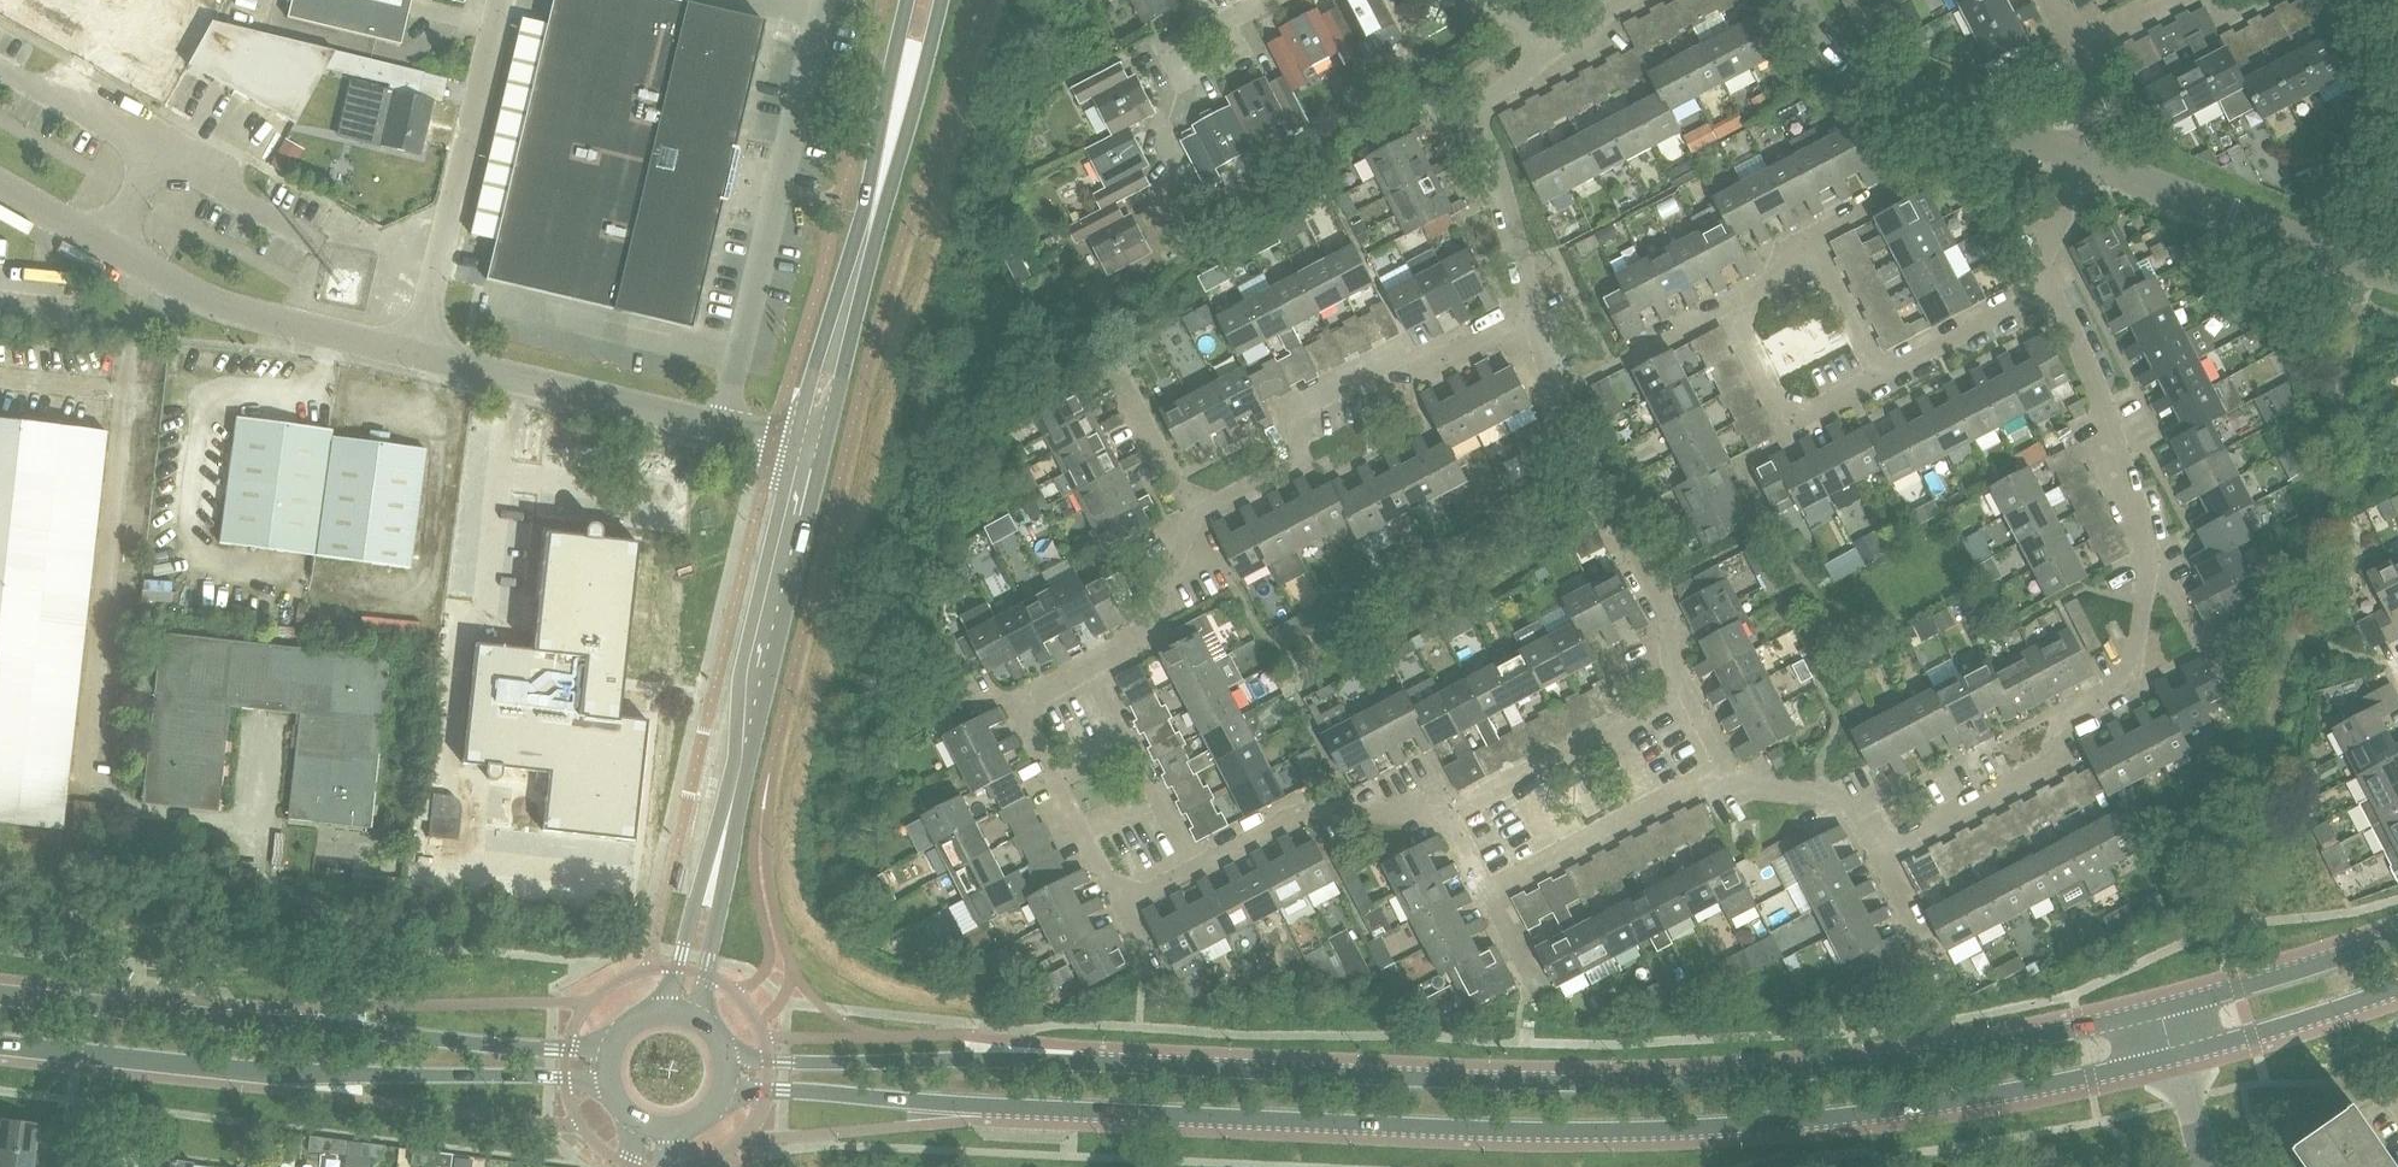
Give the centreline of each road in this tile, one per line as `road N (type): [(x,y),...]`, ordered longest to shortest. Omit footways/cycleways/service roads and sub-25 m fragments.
road 1 (secondary): [(726,1097),(1625,1137),(1913,1115),(2089,1089),(2187,1062)]
road 2 (secondary): [(2172,1013),(1968,1056),(1759,1079),(1456,1081),(973,1064),(772,1066),(728,1058)]
road 3 (residential): [(1878,850),(2054,758),(2072,720),(2131,684),(2155,546),(2120,464),(2106,393),(2048,281)]
road 4 (secondary): [(610,1056),(0,994)]
road 5 (secondary): [(0,1045),(347,1080),(608,1085)]
road 6 (secondary): [(682,1015),(809,447)]
road 7 (secondary): [(809,447),(925,0)]
road 8 (unclassified): [(418,354),(212,302),(0,185)]
road 9 (unclassified): [(722,427),(821,15)]
road 10 (residential): [(1201,512),(1296,466),(1302,409),(1393,361),(1437,363),(1534,314)]
road 11 (residential): [(1679,695),(1664,605),(1534,314)]
road 12 (unclassified): [(502,0),(418,354)]
road 13 (residential): [(2086,165),(1866,72),(1823,35),(1801,0)]
road 14 (residential): [(2397,281),(2086,165)]
road 15 (residential): [(1534,314),(1482,121),(1491,104),(1569,48)]
road 16 (unclassified): [(418,354),(722,427)]
road 17 (residential): [(1122,903),(1023,704),(1097,665)]
road 18 (residential): [(1199,863),(1310,806),(1450,814)]
road 19 (residential): [(1269,0),(1157,57),(1172,87),(1167,153),(1184,186)]
road 20 (residential): [(1450,814),(1679,695)]
road 21 (residential): [(1491,893),(1720,775)]
road 22 (secondary): [(2397,939),(2172,1013)]
road 23 (residential): [(1882,380),(1819,259),(1731,305)]
road 24 (residential): [(1731,305),(1795,426),(1882,380)]
road 25 (residential): [(1199,863),(1097,665)]
road 26 (secondary): [(2187,1062),(2397,993)]
road 27 (residential): [(1097,665),(1156,632),(1201,512)]
road 28 (residential): [(1882,380),(2019,309),(2048,281)]
road 29 (residential): [(1878,850),(1843,797),(1746,789),(1720,775)]
road 30 (residential): [(1201,512),(1125,374)]
road 31 (residential): [(1941,973),(1878,850)]
road 32 (residential): [(2086,165),(2100,105),(2082,44)]
road 33 (residential): [(2048,281),(2086,165)]

